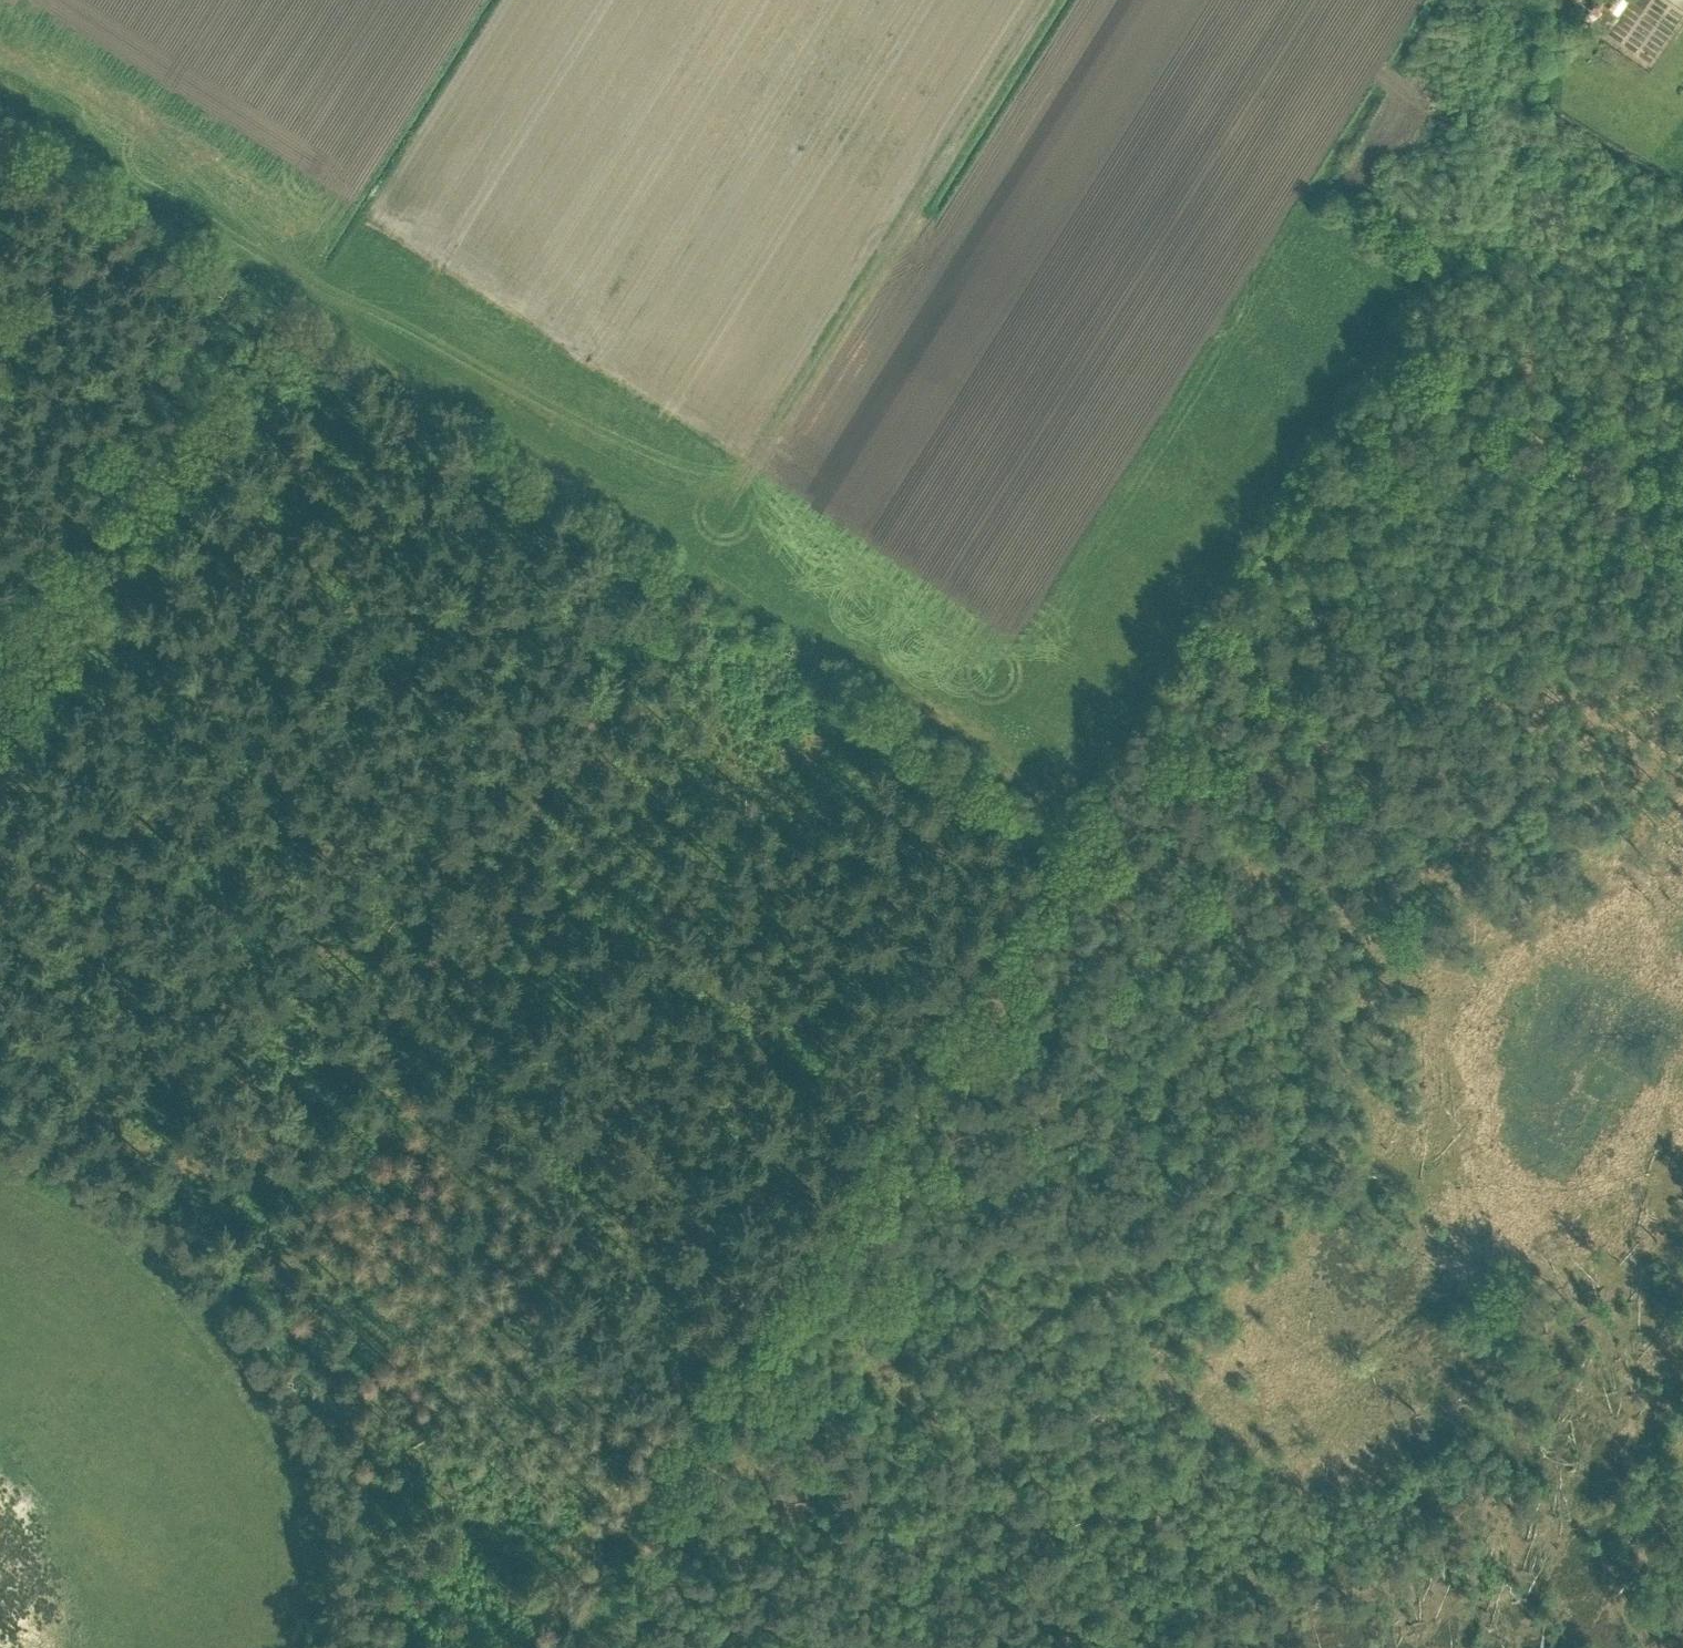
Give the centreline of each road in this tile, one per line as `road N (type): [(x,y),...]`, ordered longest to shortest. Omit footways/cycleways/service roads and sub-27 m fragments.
road 1 (track): [(1682,521),(1141,804),(1086,857),(697,568),(331,1122),(0,896)]
road 2 (track): [(0,83),(697,568)]
road 3 (track): [(0,739),(262,331),(301,291)]

